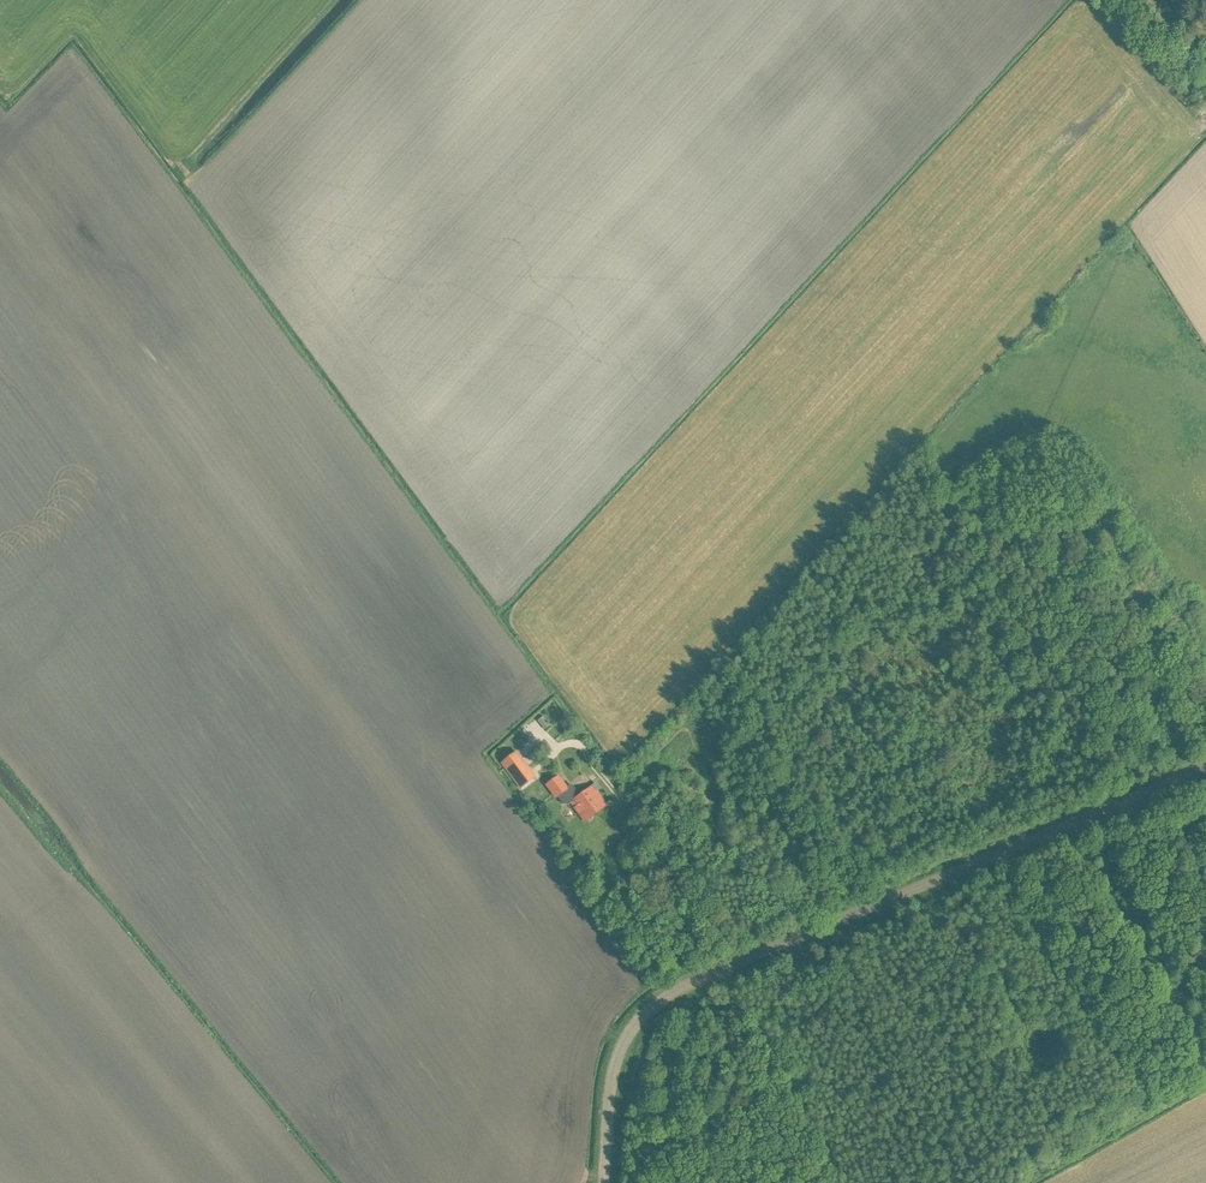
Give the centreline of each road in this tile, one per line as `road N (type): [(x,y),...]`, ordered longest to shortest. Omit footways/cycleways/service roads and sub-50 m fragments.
road 1 (unclassified): [(604,1182),(614,1067),(657,1000),(1205,765)]

